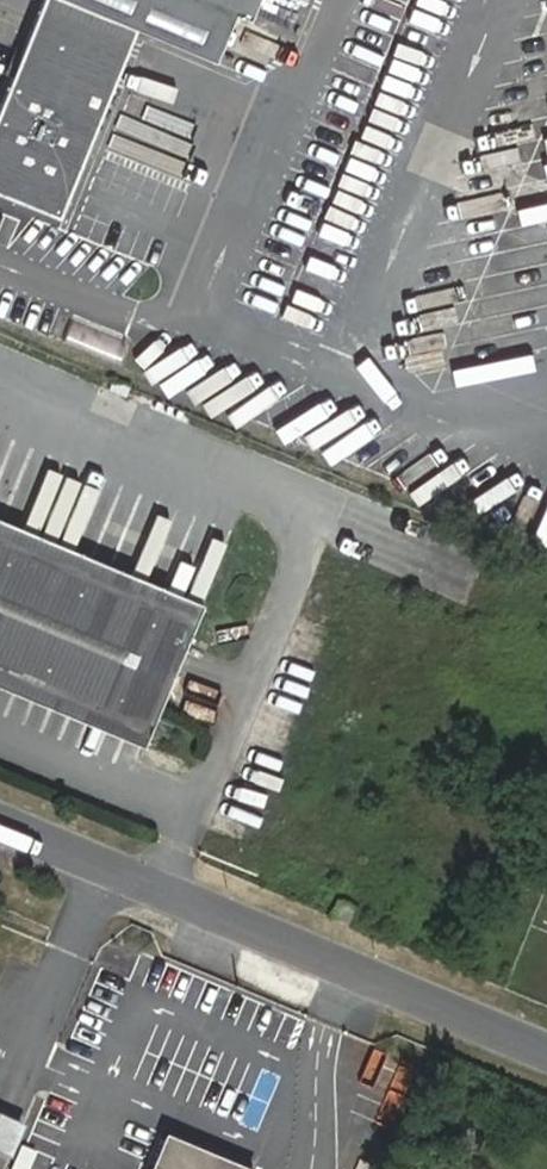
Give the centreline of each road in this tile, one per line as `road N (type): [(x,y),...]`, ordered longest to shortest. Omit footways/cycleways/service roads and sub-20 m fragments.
road 1 (unclassified): [(546,1045),(0,817)]

